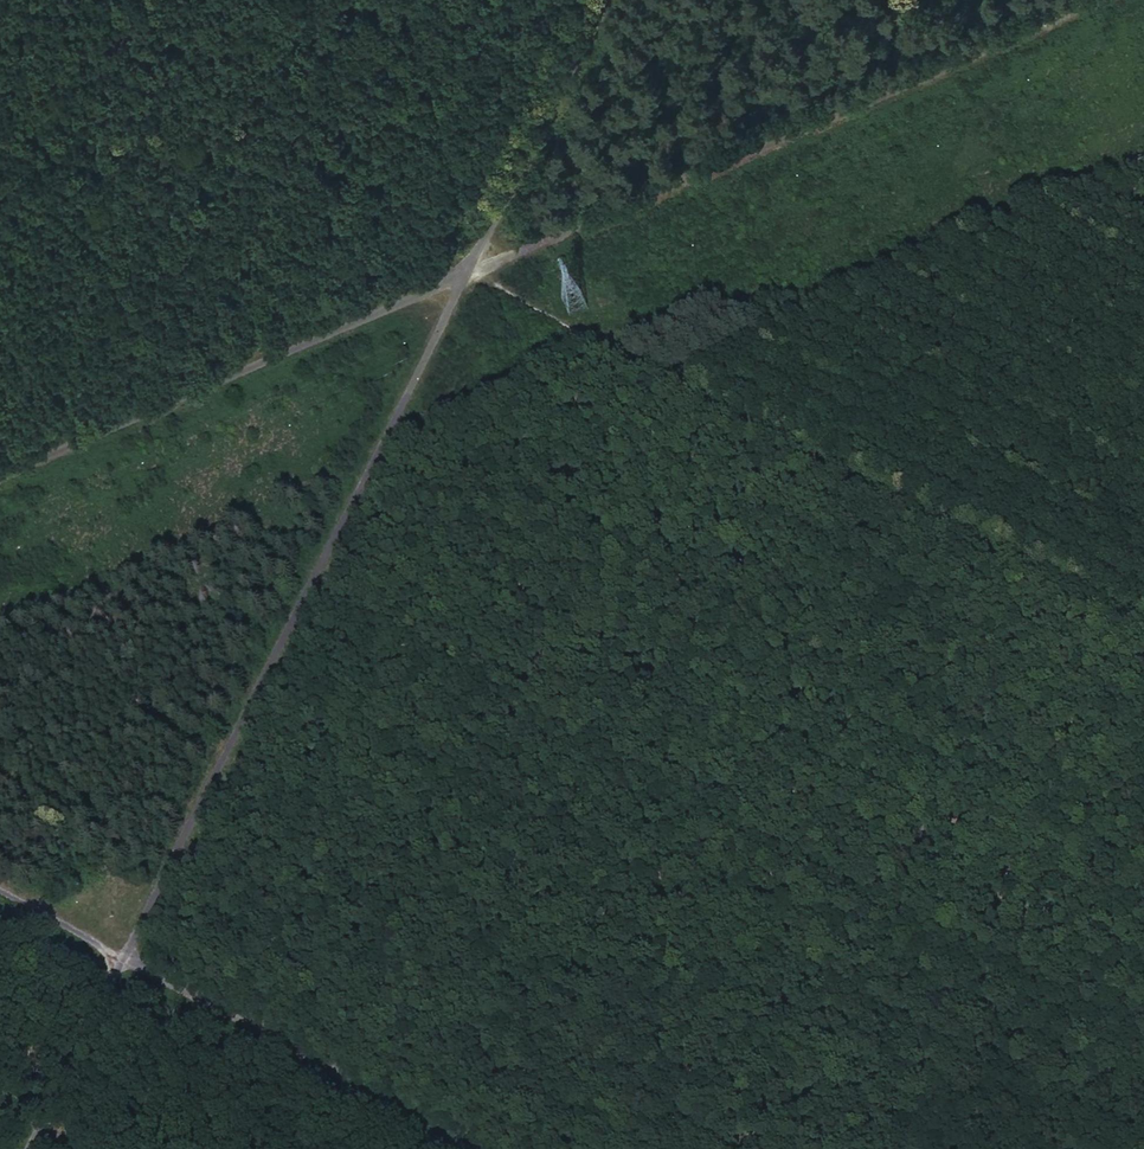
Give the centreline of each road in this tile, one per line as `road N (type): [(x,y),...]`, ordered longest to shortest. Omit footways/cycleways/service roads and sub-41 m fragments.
road 1 (track): [(123,959),(606,0)]
road 2 (track): [(123,959),(469,1148)]
road 3 (track): [(28,1148),(123,959)]
road 4 (track): [(0,893),(123,959)]

